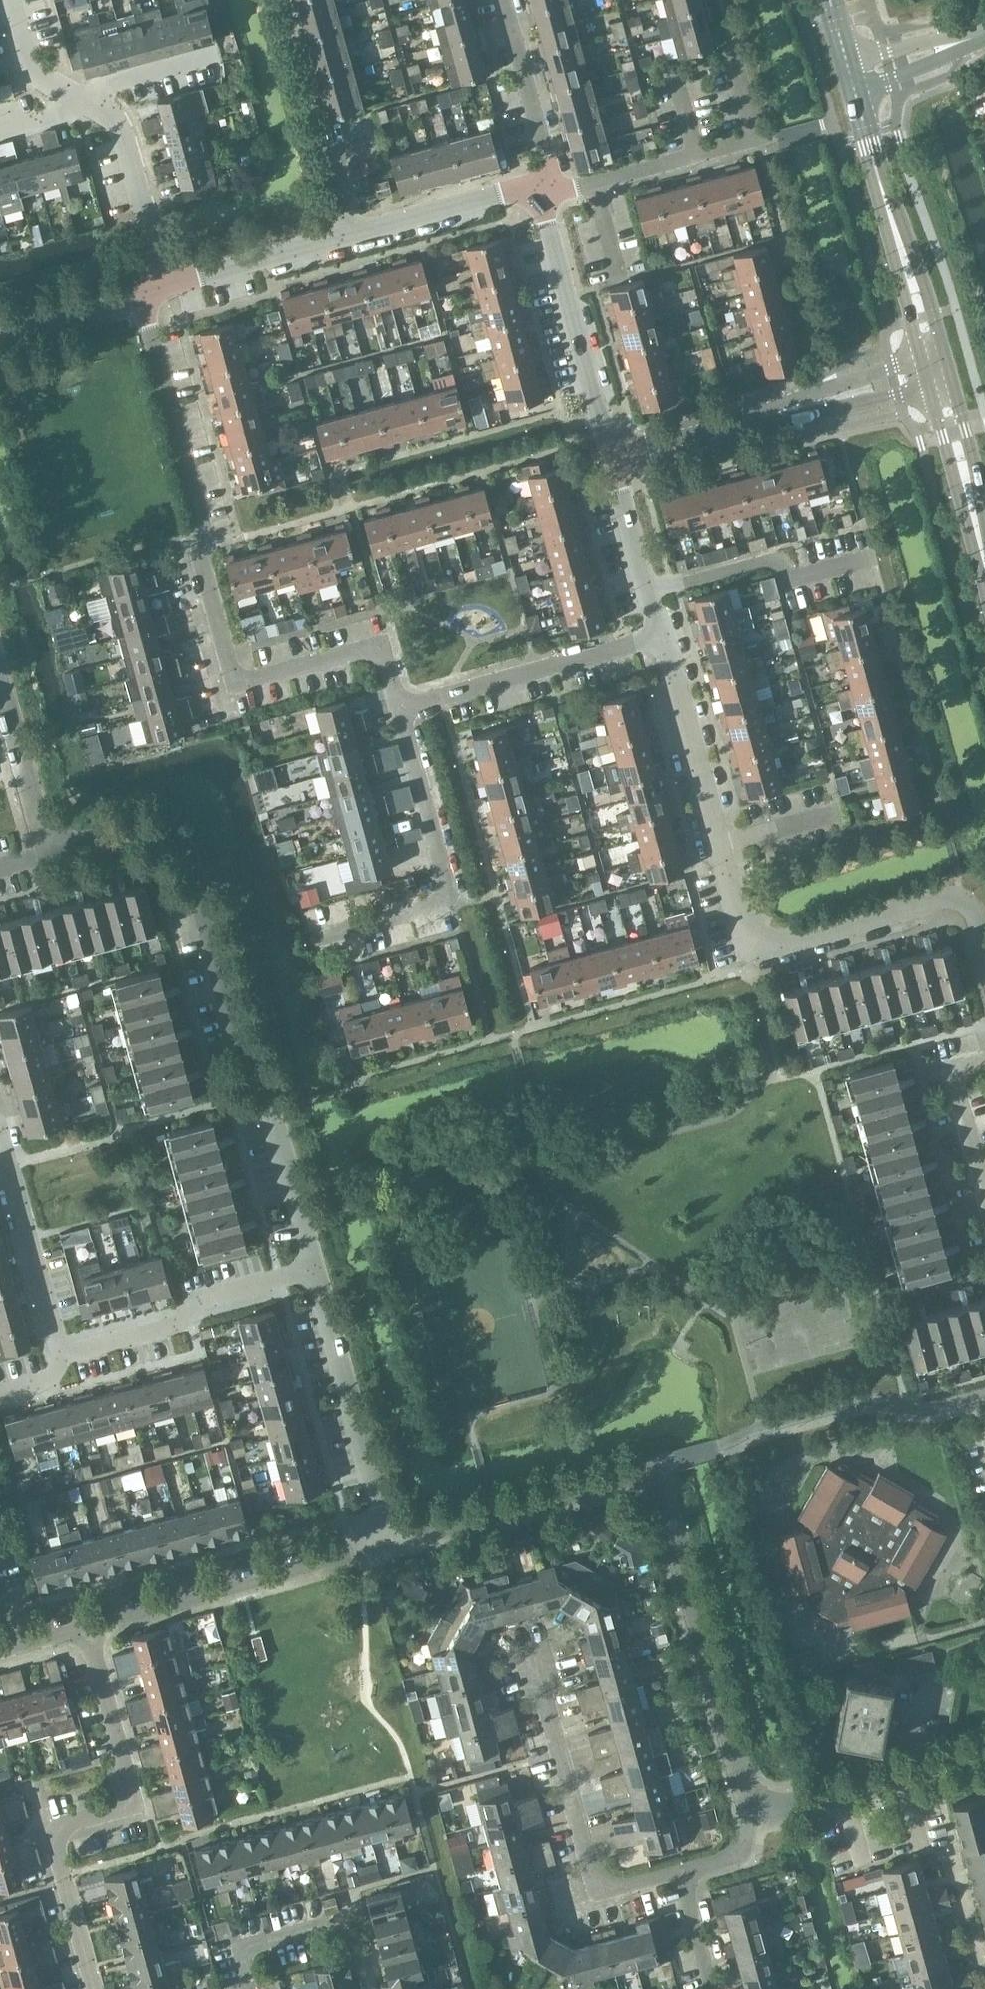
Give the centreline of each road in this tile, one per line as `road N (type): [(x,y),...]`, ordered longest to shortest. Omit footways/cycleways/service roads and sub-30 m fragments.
road 1 (residential): [(401,708),(377,651),(260,679),(231,671),(199,559),(203,523),(138,291)]
road 2 (residential): [(984,947),(969,907),(952,898),(752,945),(716,844),(664,637)]
road 3 (residential): [(315,1267),(273,1111),(239,1037),(182,842),(150,827),(50,854)]
road 4 (residential): [(89,1626),(130,1788),(125,1805),(68,1827),(56,1842),(94,1988)]
road 5 (residential): [(165,282),(511,191),(526,194)]
road 6 (residential): [(752,1813),(654,1482)]
road 7 (residential): [(317,939),(439,906),(448,894),(401,708)]
road 8 (residential): [(89,1626),(391,1539)]
road 9 (residential): [(679,1872),(617,1888),(592,1870),(536,1665)]
road 10 (residential): [(391,1539),(315,1267)]
road 11 (tertiary): [(929,357),(856,92)]
road 12 (residential): [(65,1355),(177,1325),(192,1300),(315,1267)]
road 13 (residential): [(391,1539),(629,1475),(654,1482)]
road 14 (residential): [(401,708),(664,637)]
road 15 (residential): [(537,200),(615,458)]
road 16 (residential): [(537,200),(771,138)]
road 17 (residential): [(752,1813),(984,1750)]
road 18 (residential): [(65,1355),(0,1130)]
road 19 (residential): [(526,194),(546,174),(502,0)]
road 20 (residential): [(747,421),(936,382)]
road 21 (residential): [(929,357),(747,421)]
road 22 (residential): [(165,282),(123,138),(94,107)]
road 23 (residential): [(50,854),(0,672)]
road 24 (tertiary): [(984,564),(936,382)]
road 25 (residential): [(664,637),(615,458)]
road 26 (residential): [(0,330),(138,291)]
road 27 (residential): [(615,458),(747,421)]
road 28 (residential): [(94,107),(114,81),(211,55)]
road 29 (residential): [(856,92),(907,75),(970,38)]
road 30 (residential): [(970,38),(849,64)]
road 31 (residential): [(711,1988),(679,1872)]

